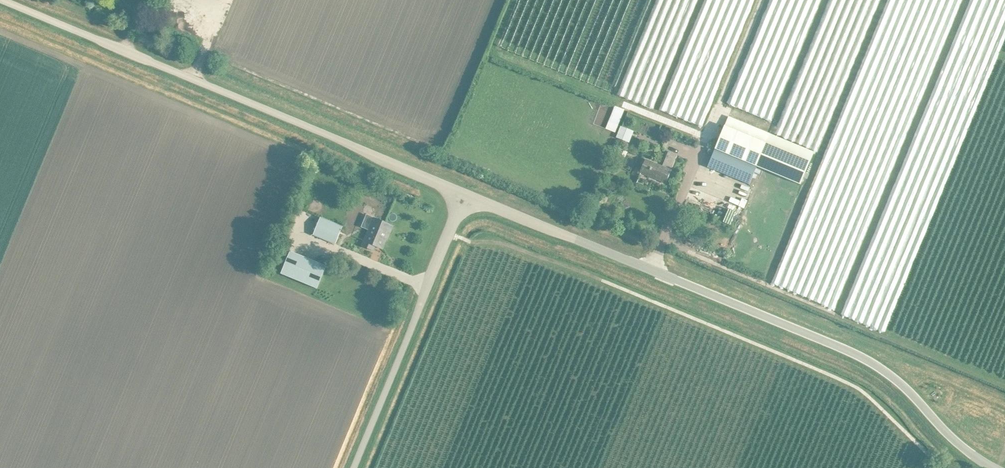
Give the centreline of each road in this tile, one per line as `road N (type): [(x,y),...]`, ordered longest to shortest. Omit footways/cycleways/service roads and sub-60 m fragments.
road 1 (unclassified): [(994,467),(868,361),(465,196)]
road 2 (unclassified): [(465,196),(212,80),(3,0)]
road 3 (unclassified): [(349,467),(465,196)]

